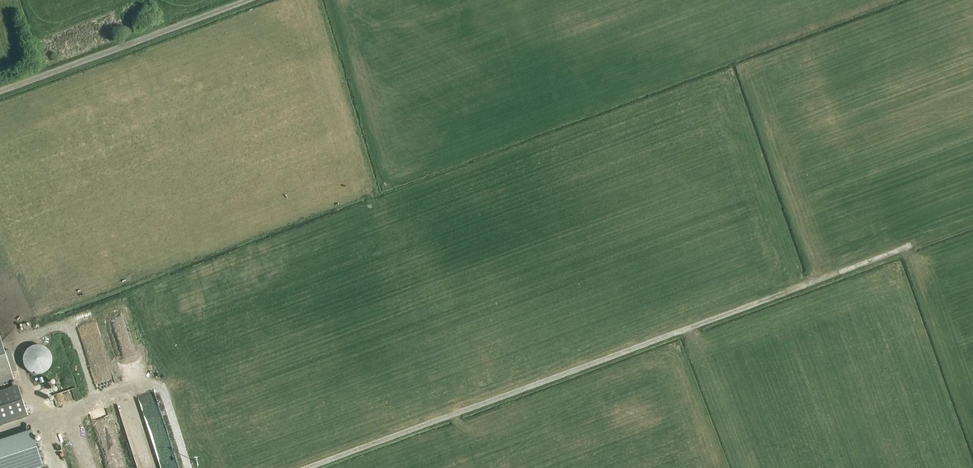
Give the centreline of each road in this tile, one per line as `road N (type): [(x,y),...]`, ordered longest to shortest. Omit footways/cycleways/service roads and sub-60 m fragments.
road 1 (track): [(0,93),(251,0)]

